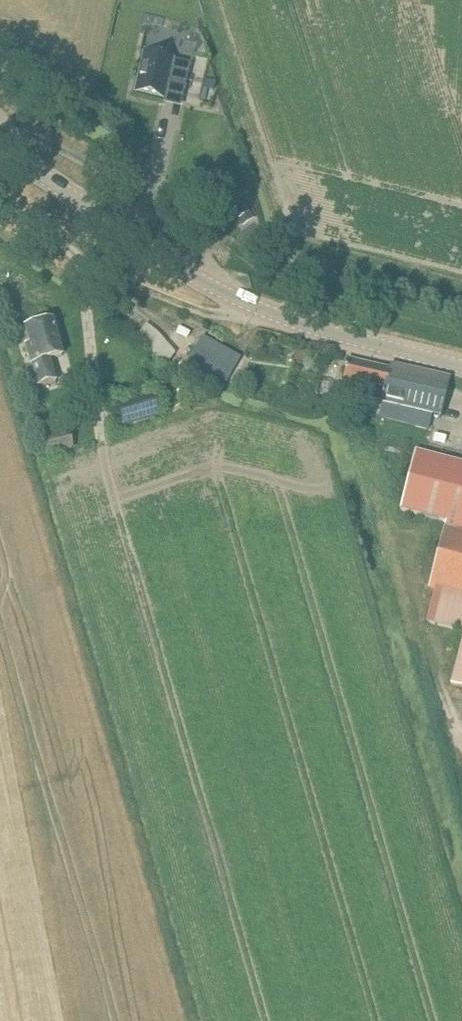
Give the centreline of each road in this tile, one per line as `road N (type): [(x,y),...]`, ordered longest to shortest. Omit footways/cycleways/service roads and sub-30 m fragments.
road 1 (secondary): [(461,367),(236,298),(0,146)]
road 2 (track): [(211,0),(290,235),(461,283)]
road 3 (track): [(230,250),(264,272),(461,330)]

